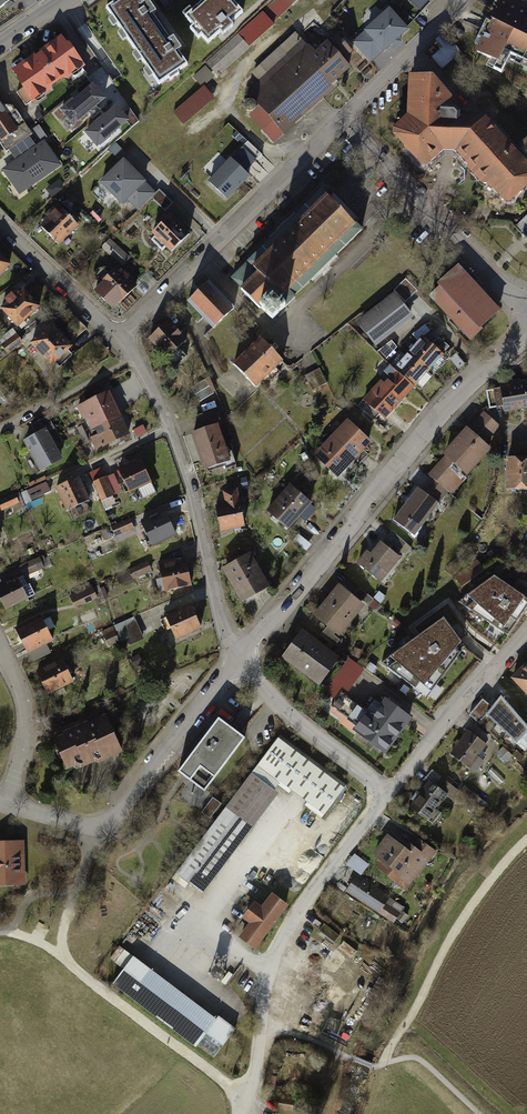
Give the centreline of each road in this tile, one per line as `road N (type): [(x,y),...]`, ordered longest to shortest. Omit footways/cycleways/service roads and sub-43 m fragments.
road 1 (residential): [(241,658),(405,452),(465,387),(526,340)]
road 2 (residential): [(117,338),(176,434),(241,658)]
road 3 (residential): [(6,808),(78,830),(104,829),(241,658)]
road 4 (residential): [(117,338),(344,120)]
road 5 (track): [(73,891),(62,957),(247,1103)]
road 6 (residential): [(344,120),(449,219),(520,303)]
road 7 (track): [(265,1023),(374,1068),(417,1059),(479,1113)]
road 8 (residential): [(526,632),(390,795)]
road 9 (residential): [(241,658),(293,719),(390,795)]
road 10 (residential): [(0,219),(117,338)]
road 11 (residential): [(6,808),(26,721),(0,648)]
road 12 (residential): [(344,120),(453,0)]
road 13 (track): [(90,832),(73,891),(37,895),(12,931),(0,933)]

